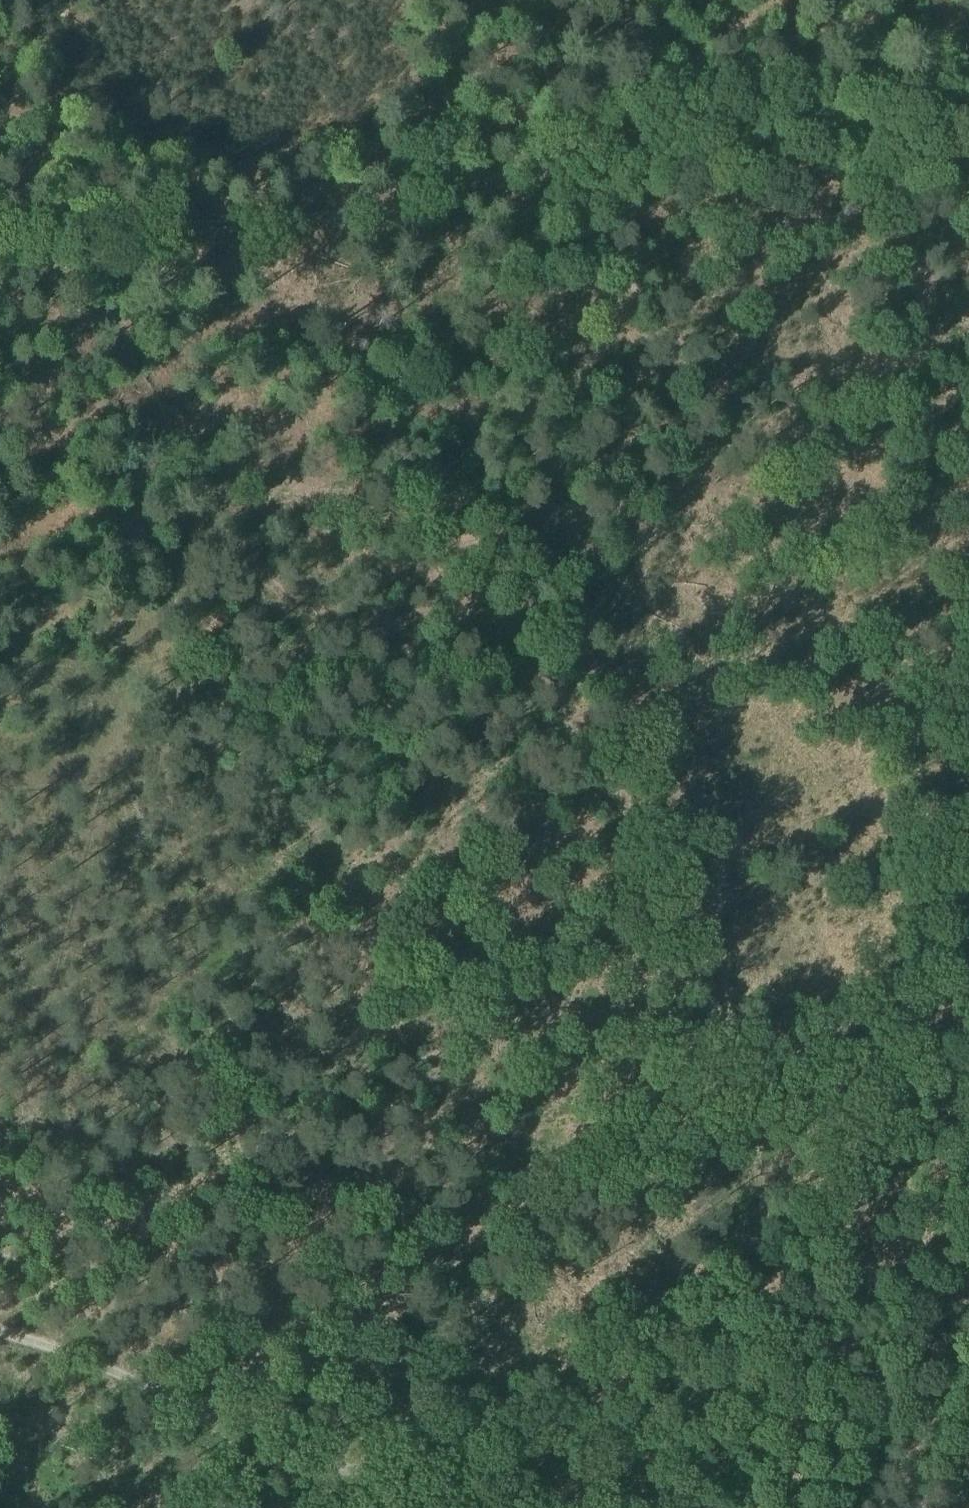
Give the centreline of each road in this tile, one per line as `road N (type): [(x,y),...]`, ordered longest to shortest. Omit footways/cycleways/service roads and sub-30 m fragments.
road 1 (track): [(968,620),(410,1497)]
road 2 (track): [(0,231),(286,221),(734,110),(799,105),(866,114),(968,154)]
road 3 (track): [(0,1339),(439,1507)]
road 4 (track): [(0,846),(79,746),(158,731)]
road 5 (track): [(667,0),(734,110)]

